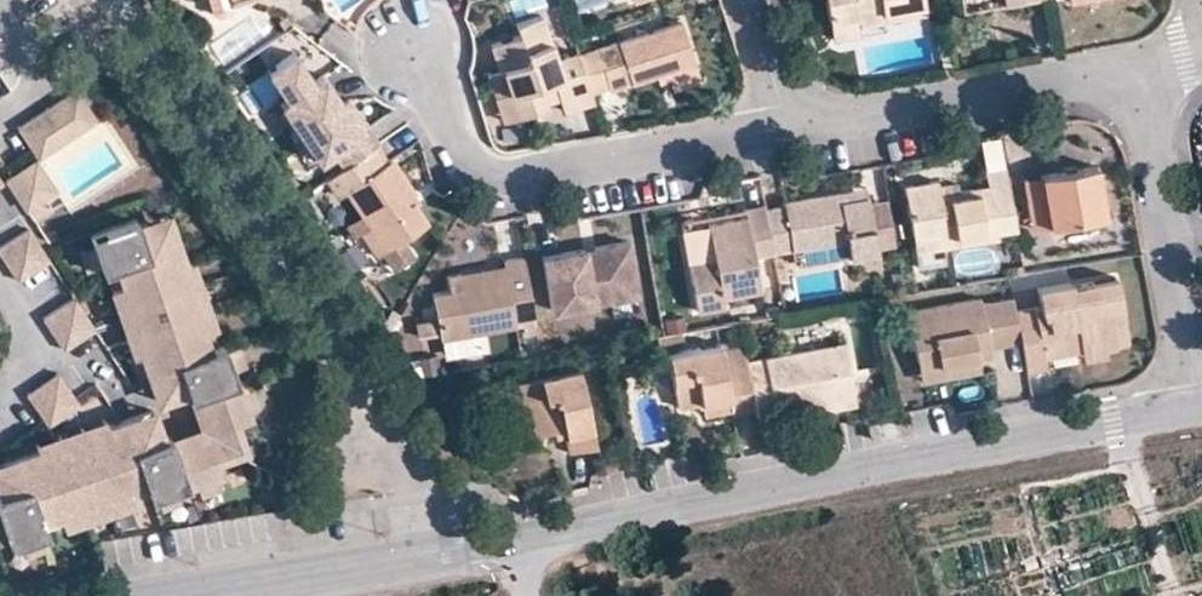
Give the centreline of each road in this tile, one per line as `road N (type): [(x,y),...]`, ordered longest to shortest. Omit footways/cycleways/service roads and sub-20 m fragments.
road 1 (residential): [(511,536),(1201,406)]
road 2 (residential): [(409,42),(443,92),(466,154),(487,173),(522,175),(792,133)]
road 3 (residential): [(792,133),(1142,70)]
road 4 (residential): [(163,595),(511,536)]
road 5 (residential): [(1142,70),(1201,406)]
road 6 (residential): [(5,0),(35,46),(41,78),(0,119)]
road 7 (residential): [(792,133),(750,0)]

